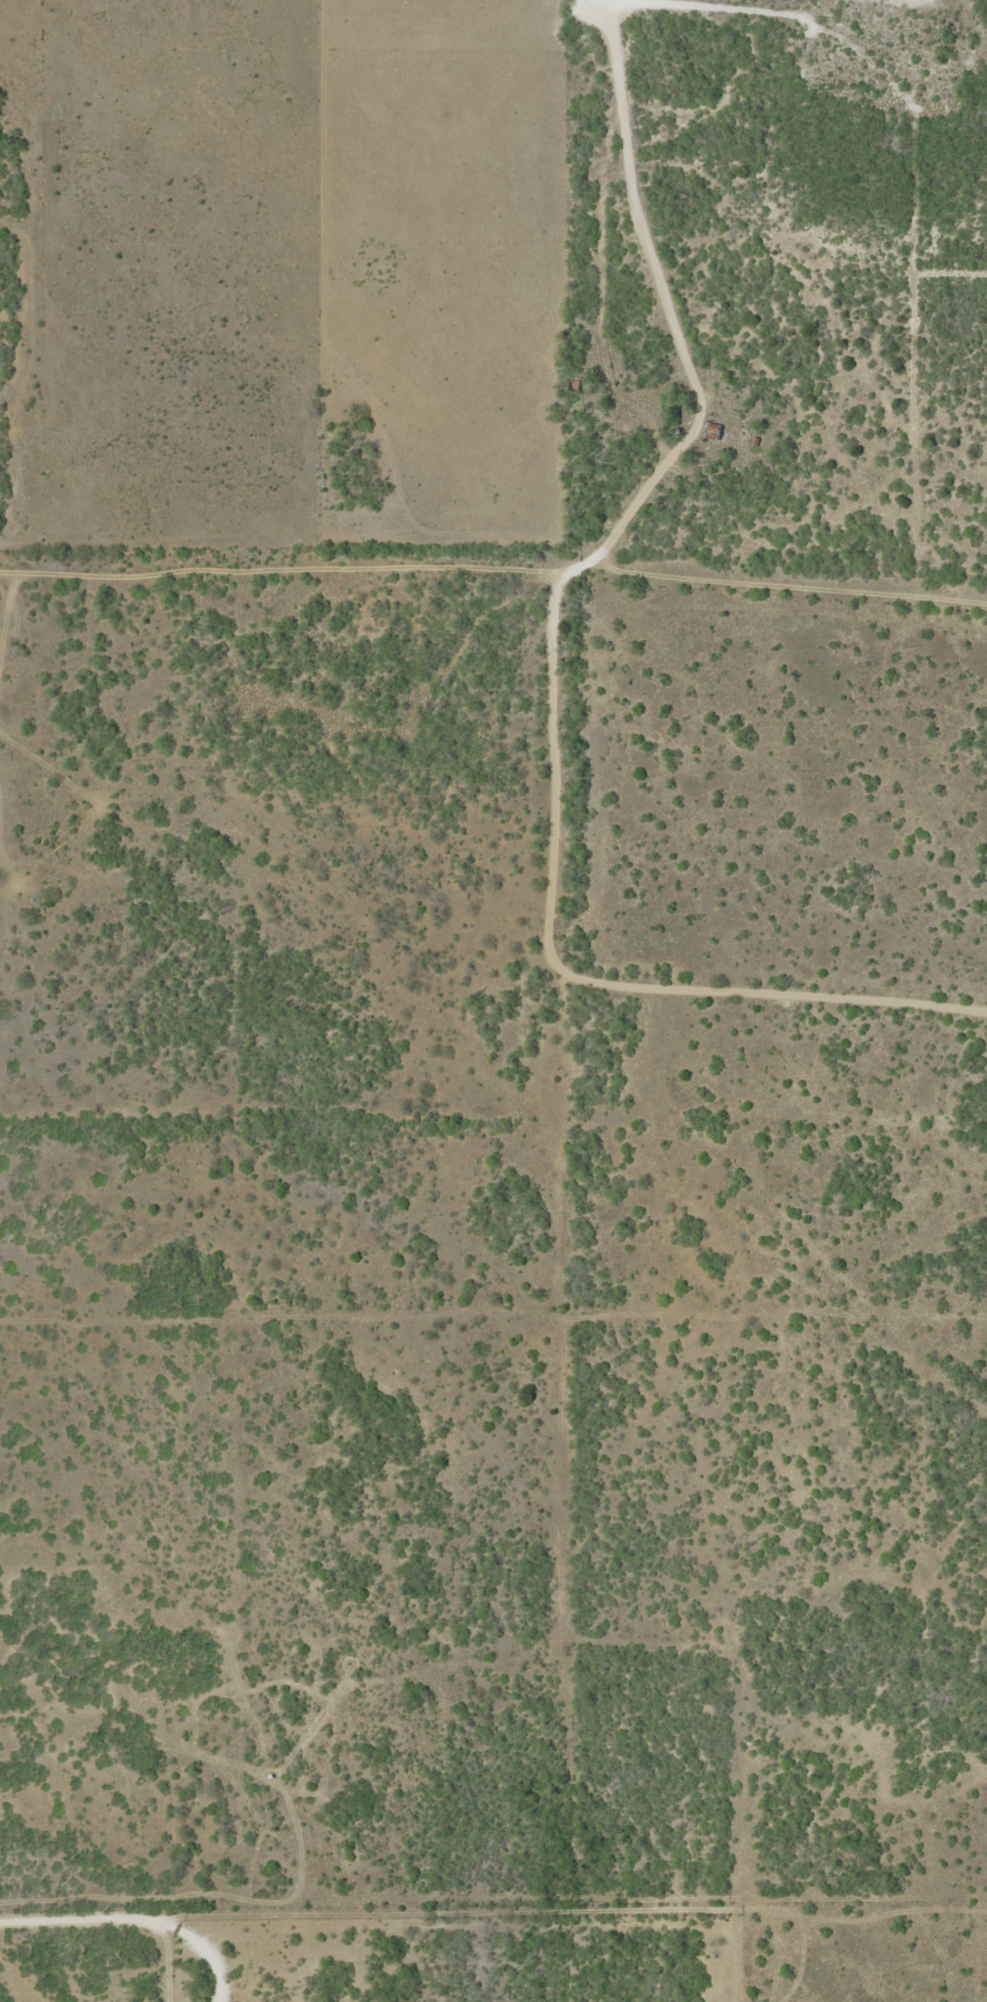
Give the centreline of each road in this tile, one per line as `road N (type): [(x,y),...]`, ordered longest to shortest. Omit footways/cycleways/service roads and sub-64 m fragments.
road 1 (residential): [(986,1000),(613,980),(584,961),(560,850),(574,577),(598,515),(684,424),(598,50),(596,0)]

